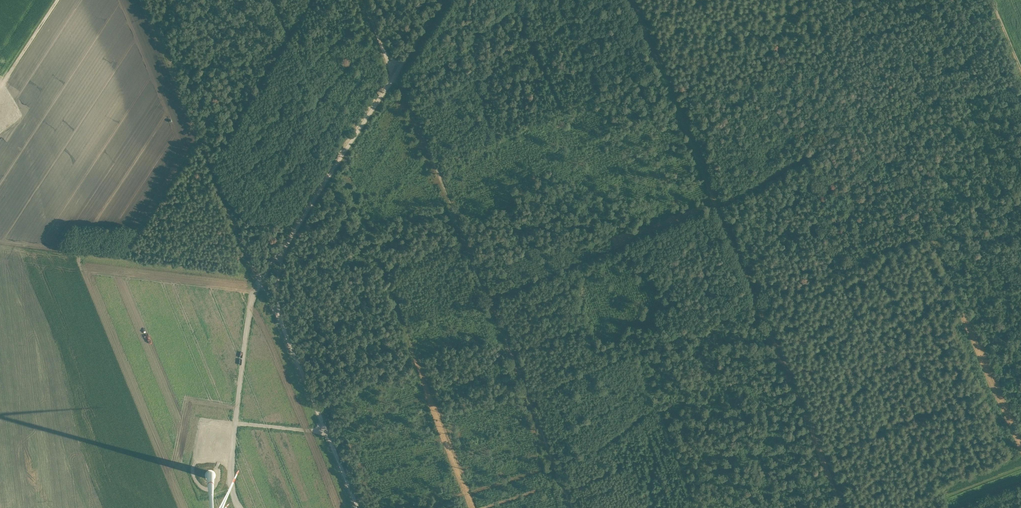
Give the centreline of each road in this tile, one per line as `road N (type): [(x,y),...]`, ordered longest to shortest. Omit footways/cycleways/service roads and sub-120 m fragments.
road 1 (track): [(444,0),(259,272),(356,507)]
road 2 (track): [(364,0),(573,507)]
road 3 (track): [(259,272),(144,0)]
road 4 (track): [(325,432),(213,421),(210,461)]

